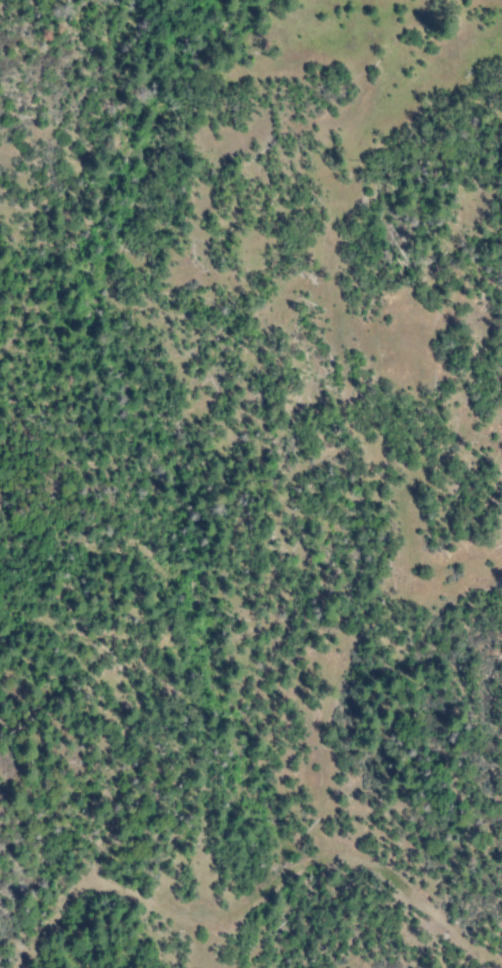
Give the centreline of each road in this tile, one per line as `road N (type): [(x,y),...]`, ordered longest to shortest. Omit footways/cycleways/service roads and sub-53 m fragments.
road 1 (track): [(0,275),(62,513),(246,884),(261,890),(322,847),(332,688),(386,616),(501,558)]
road 2 (track): [(44,0),(100,229),(291,796),(261,890)]
road 3 (track): [(261,890),(223,917),(94,875),(6,967)]

